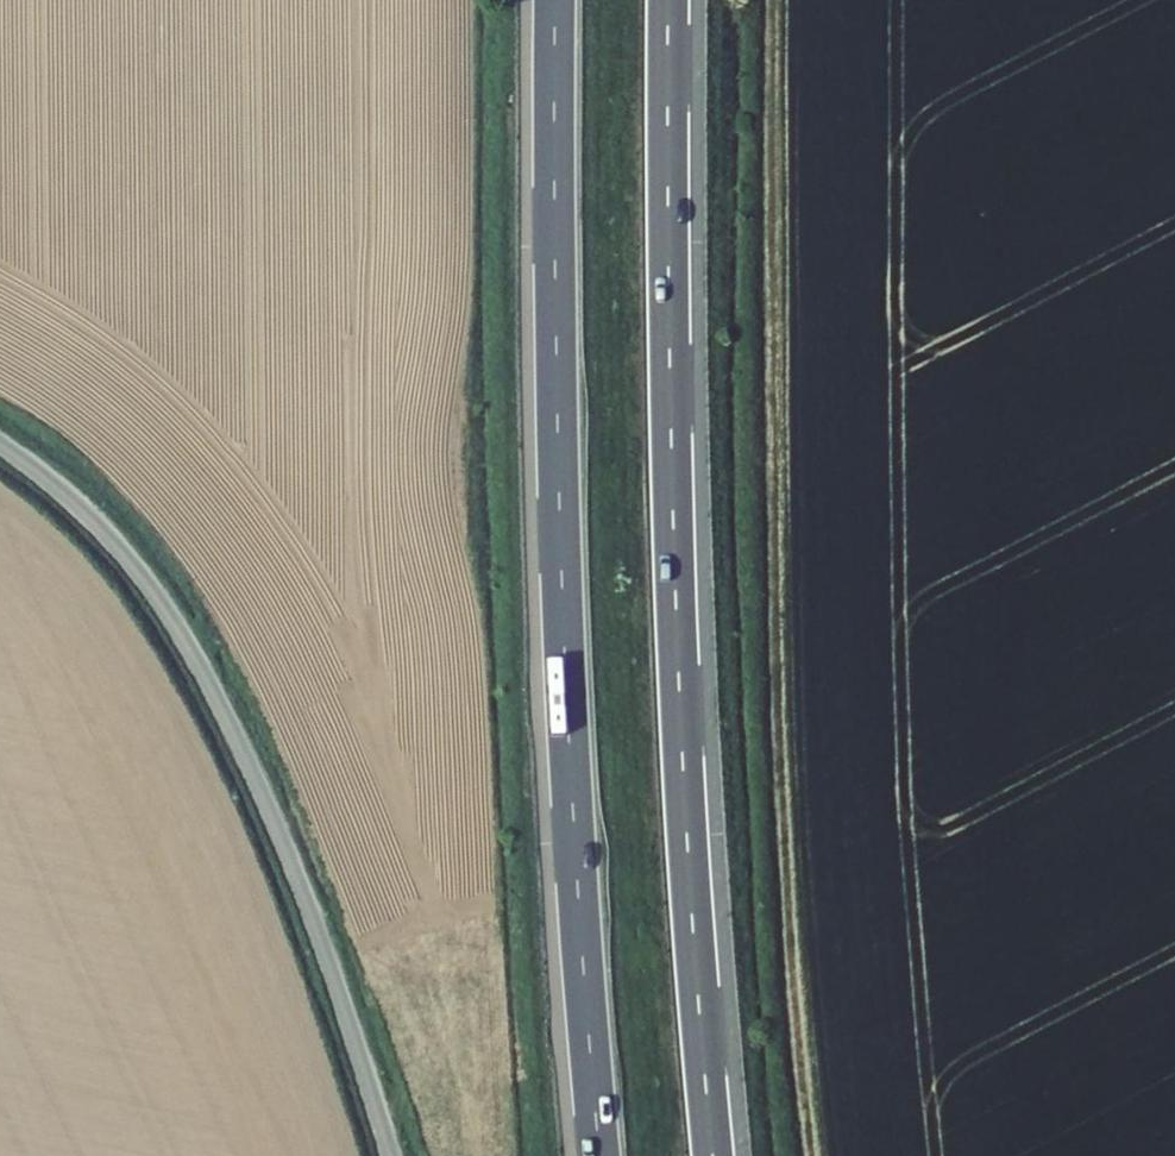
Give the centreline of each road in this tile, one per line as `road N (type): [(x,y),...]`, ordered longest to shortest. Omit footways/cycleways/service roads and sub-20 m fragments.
road 1 (track): [(772,0),(779,801),(814,1155)]
road 2 (motorway): [(714,1155),(688,842),(673,517),(669,0)]
road 3 (motorway): [(556,0),(564,627),(601,1155)]
road 4 (unclassified): [(0,443),(100,528),(198,658),(288,854),(393,1155)]

